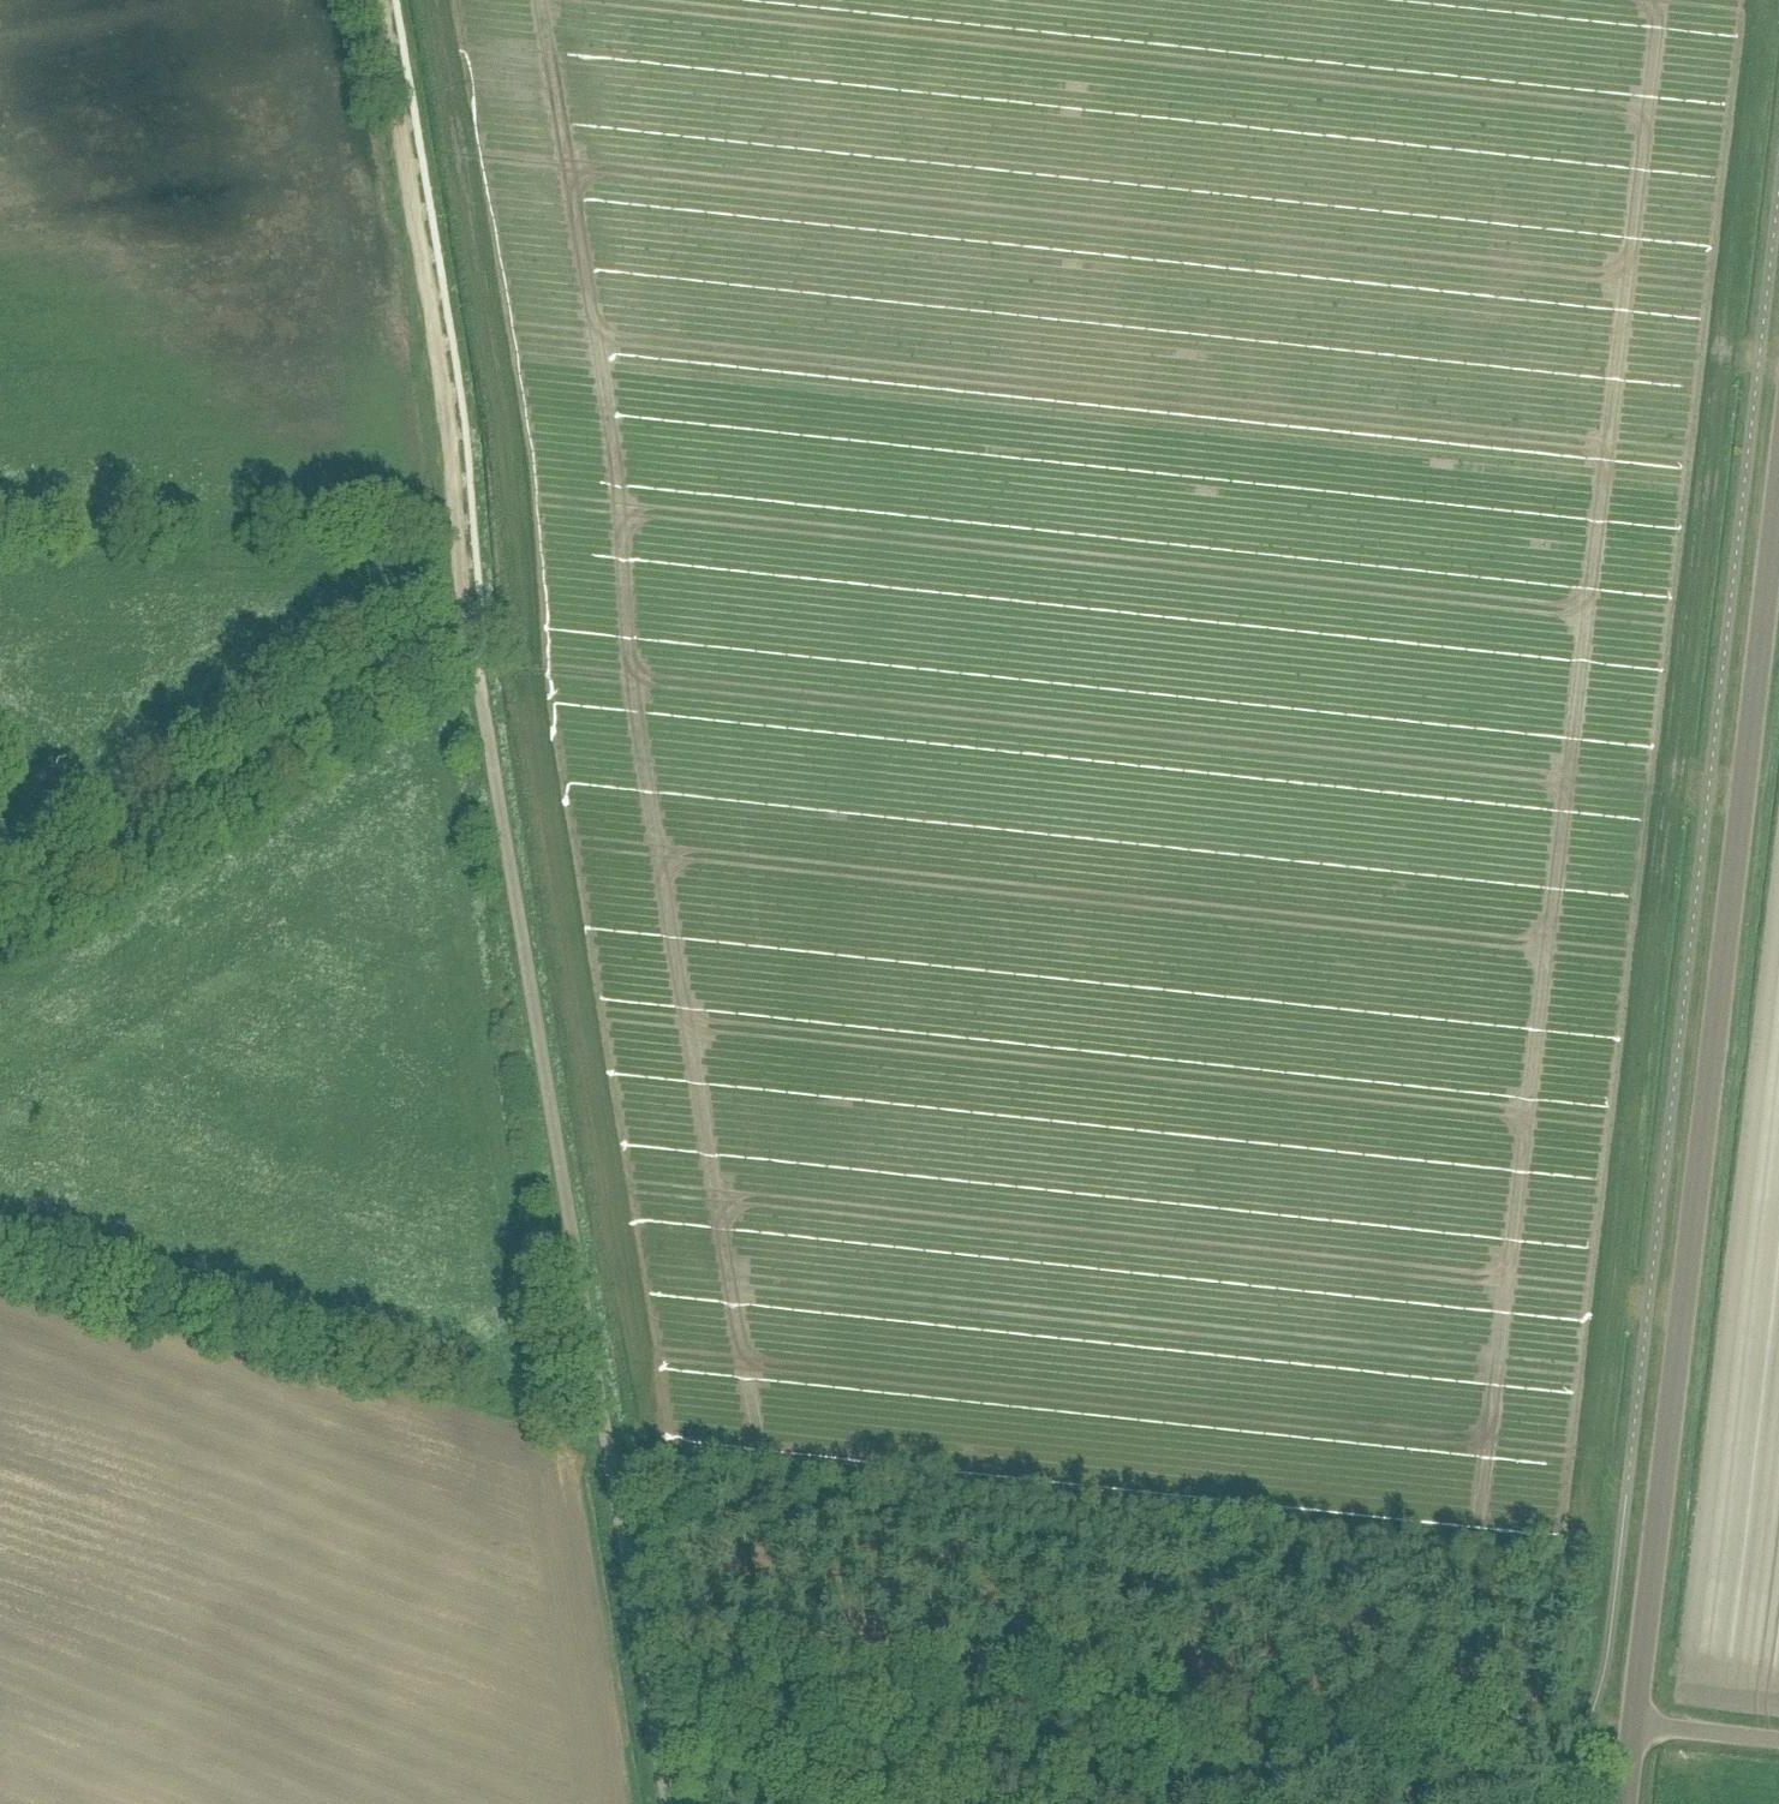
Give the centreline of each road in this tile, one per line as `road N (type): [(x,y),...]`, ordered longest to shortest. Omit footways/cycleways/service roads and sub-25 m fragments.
road 1 (tertiary): [(1636,1729),(1778,485)]
road 2 (unclassified): [(666,1803),(472,662)]
road 3 (track): [(472,662),(452,441),(378,0)]
road 4 (unclassified): [(1778,1746),(1636,1729)]

